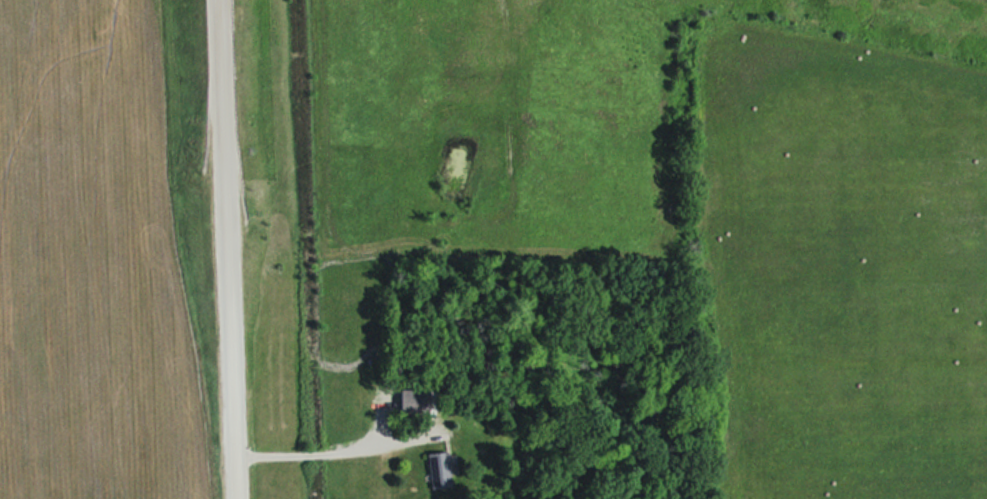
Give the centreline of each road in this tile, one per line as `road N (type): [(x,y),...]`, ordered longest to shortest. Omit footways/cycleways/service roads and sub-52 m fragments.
road 1 (residential): [(234,498),(215,0)]

